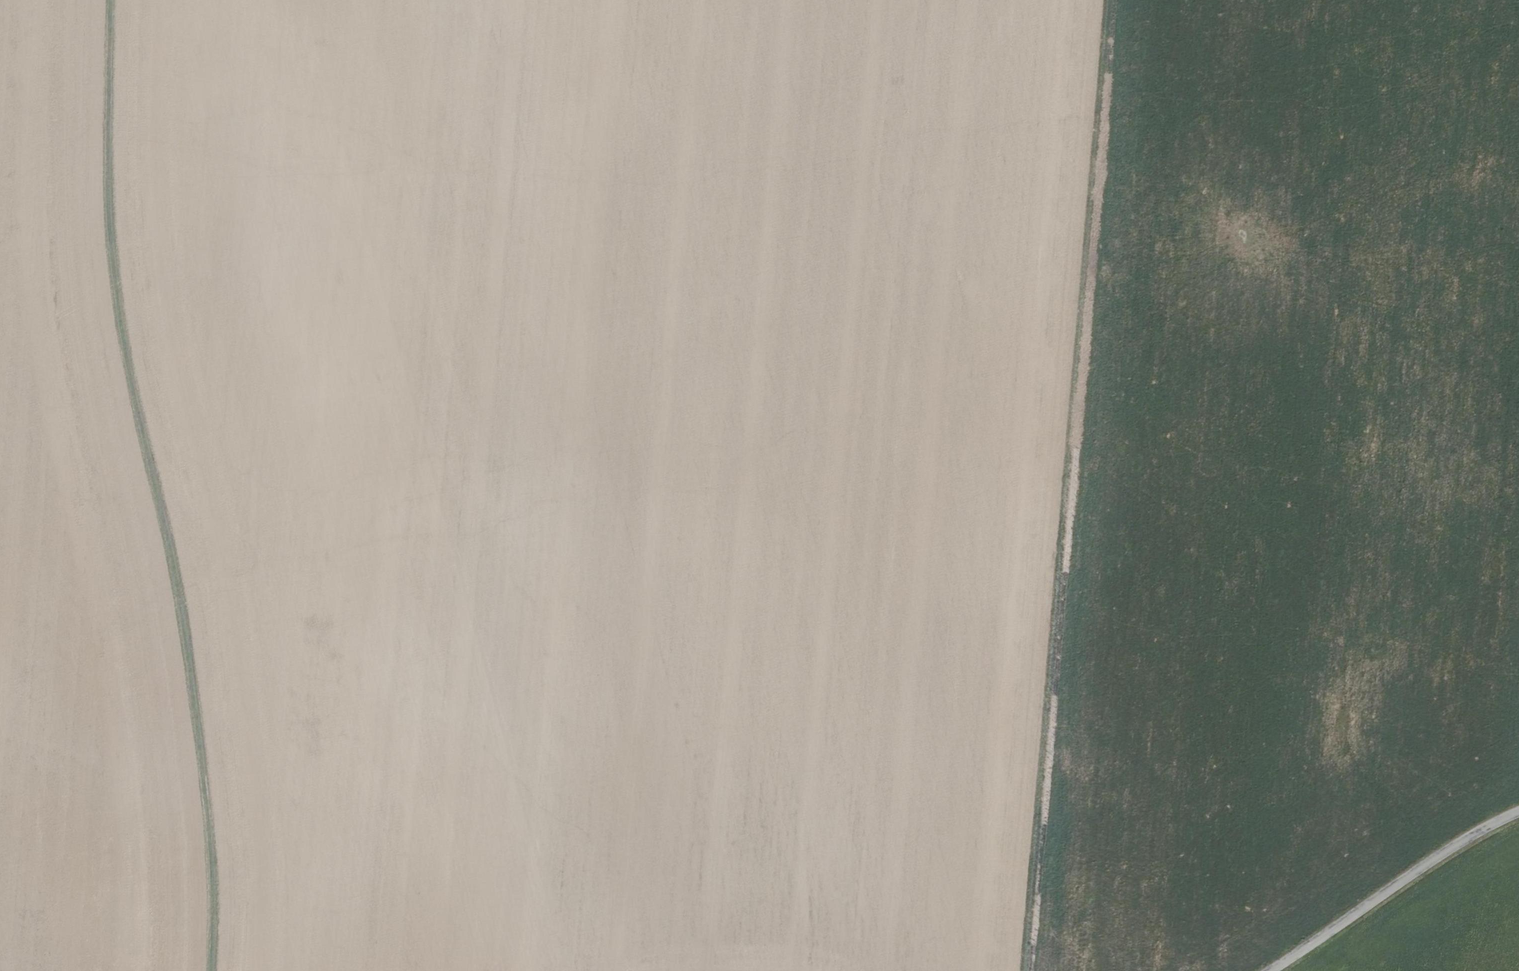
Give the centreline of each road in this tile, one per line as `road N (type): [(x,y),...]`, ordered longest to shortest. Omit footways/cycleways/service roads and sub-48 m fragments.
road 1 (track): [(112,0),(109,244),(164,552),(225,810),(210,970)]
road 2 (tertiary): [(1518,812),(1272,970)]

